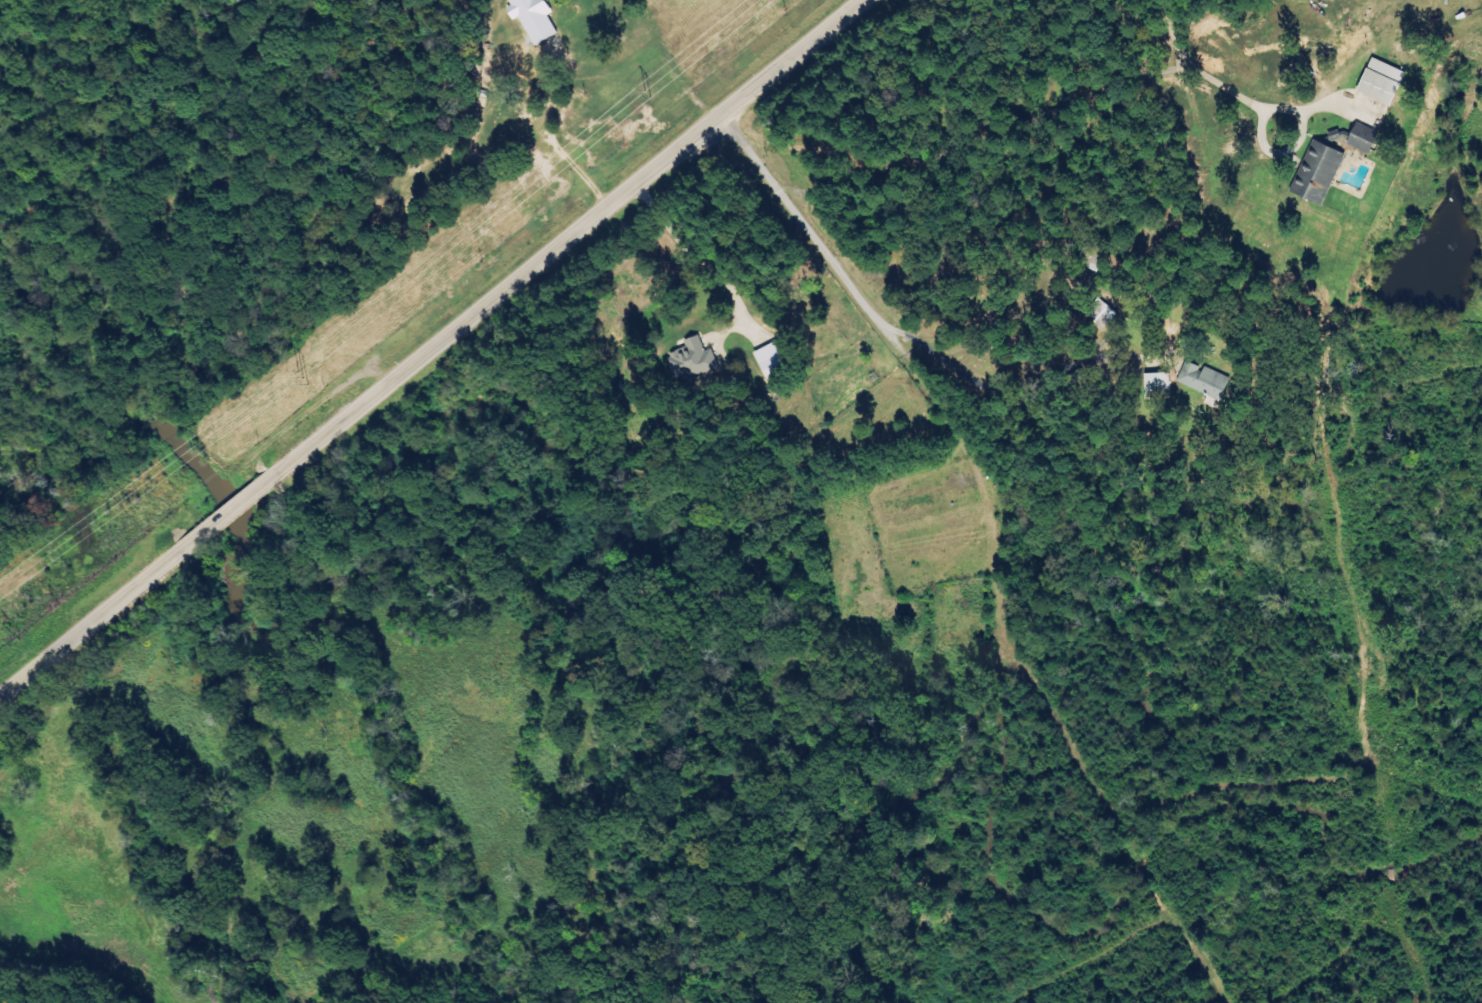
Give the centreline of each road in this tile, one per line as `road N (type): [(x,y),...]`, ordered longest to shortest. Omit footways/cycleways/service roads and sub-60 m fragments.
road 1 (secondary): [(269,476),(857,0)]
road 2 (secondary): [(0,696),(178,550)]

